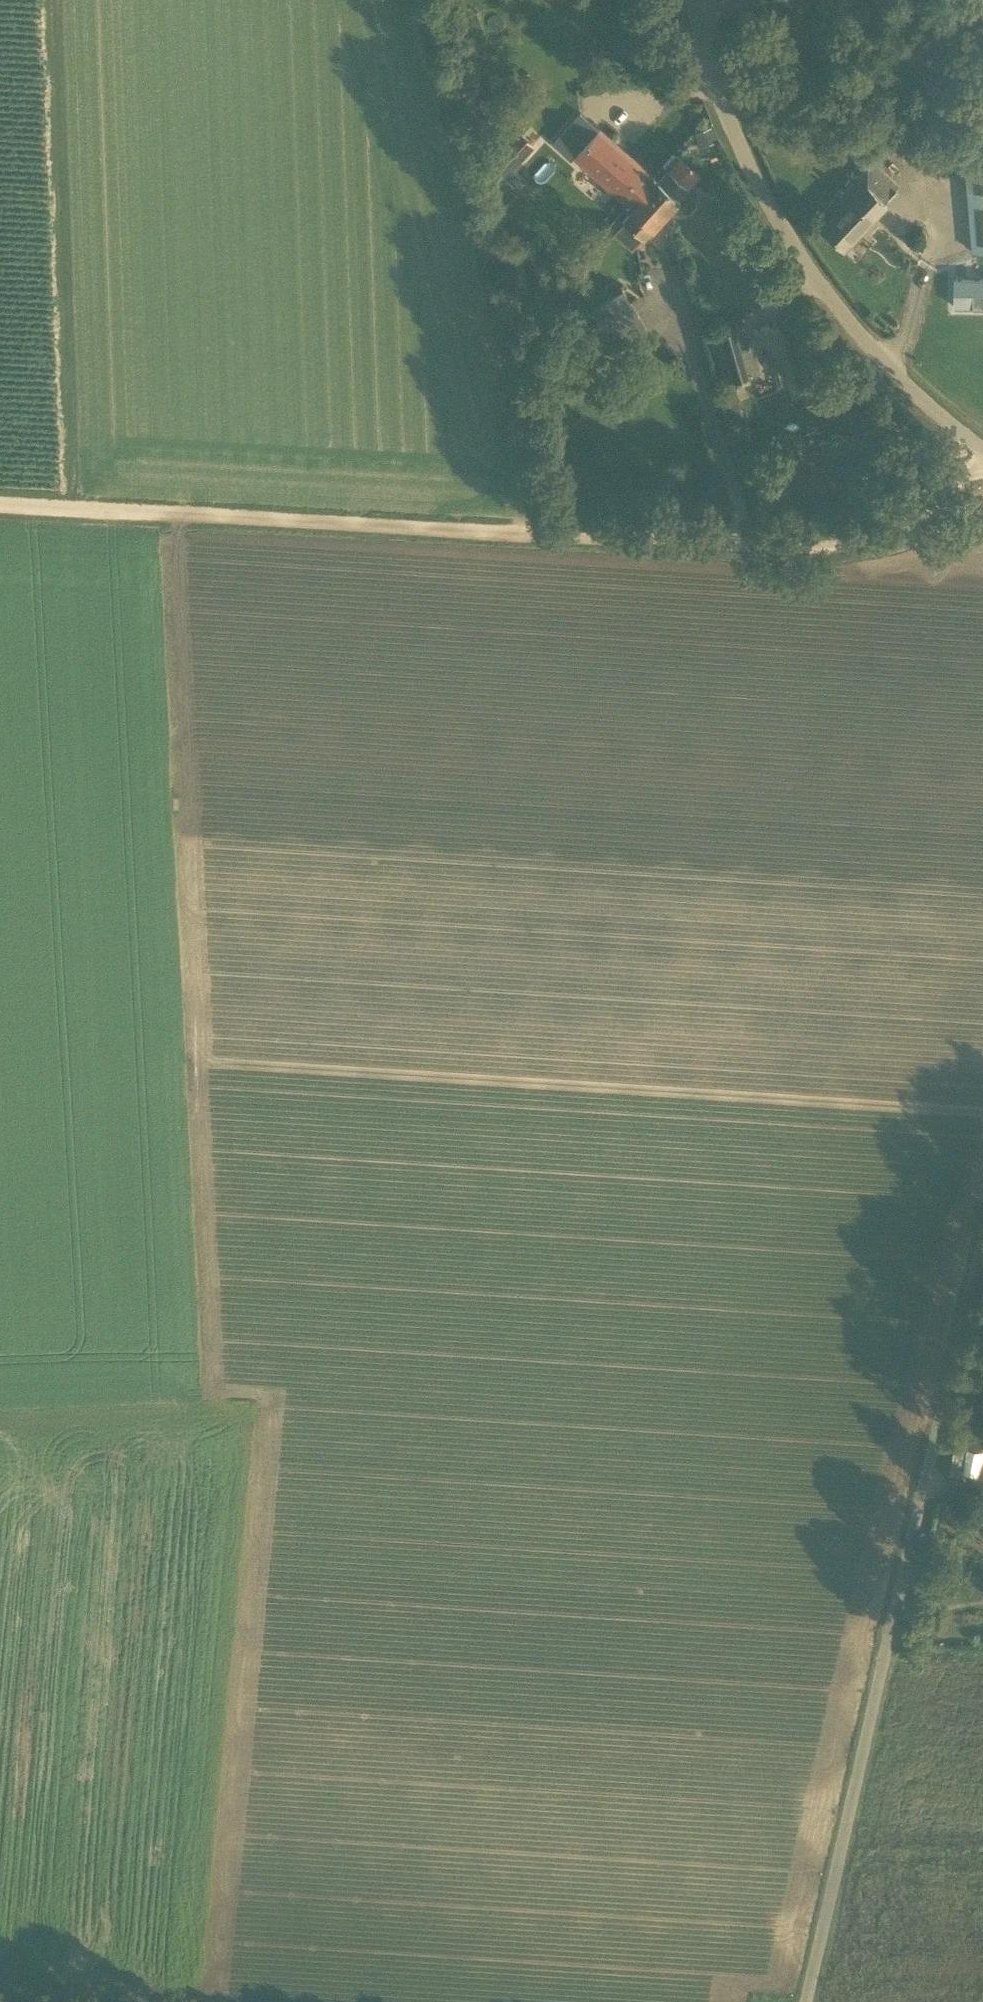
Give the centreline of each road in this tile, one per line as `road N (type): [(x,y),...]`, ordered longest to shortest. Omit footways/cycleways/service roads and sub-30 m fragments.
road 1 (track): [(0,507),(811,541),(878,536),(918,516),(982,464)]
road 2 (unclassified): [(811,2001),(982,1316)]
road 3 (unclassified): [(982,448),(912,393),(840,312),(786,235),(715,88),(693,0)]

